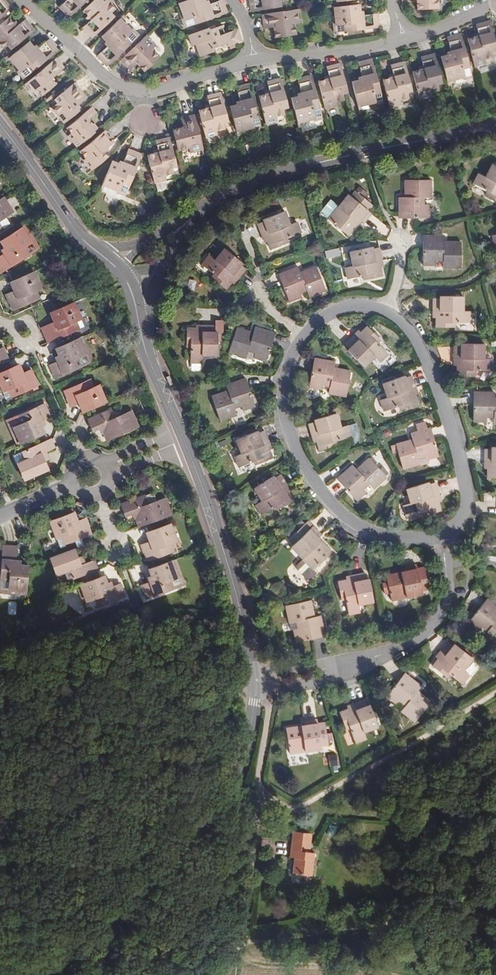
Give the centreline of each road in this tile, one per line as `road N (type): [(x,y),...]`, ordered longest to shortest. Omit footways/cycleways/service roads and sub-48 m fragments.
road 1 (residential): [(439,532),(461,516),(466,495),(418,345),(385,311),(336,310),(306,332),(293,355),(285,380),(290,429),(337,505),(363,526),(422,535)]
road 2 (residential): [(495,124),(311,165),(194,214)]
road 3 (tertiary): [(257,684),(250,743),(222,803),(107,945)]
road 4 (residential): [(257,684),(354,664),(423,630),(438,617),(449,590),(439,532)]
road 5 (track): [(495,691),(292,810),(258,788)]
road 6 (track): [(244,940),(422,918),(495,944)]
road 7 (tertiary): [(186,445),(230,572),(257,684)]
road 8 (residential): [(21,0),(110,85),(145,91)]
road 9 (tertiary): [(0,124),(94,249)]
road 10 (track): [(244,940),(258,788)]
road 11 (residential): [(259,58),(340,53),(407,38)]

